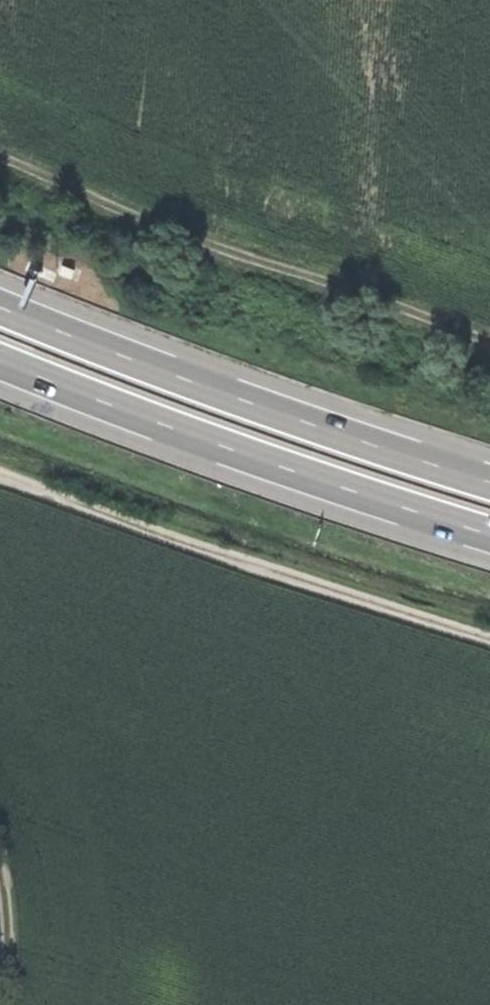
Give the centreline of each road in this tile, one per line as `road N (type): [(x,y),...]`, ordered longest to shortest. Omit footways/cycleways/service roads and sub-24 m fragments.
road 1 (track): [(489,343),(251,263),(0,159)]
road 2 (trunk): [(489,481),(0,307)]
road 3 (trunk): [(0,363),(489,534)]
road 4 (track): [(0,478),(489,635)]
road 5 (track): [(0,859),(12,941),(5,1004)]

